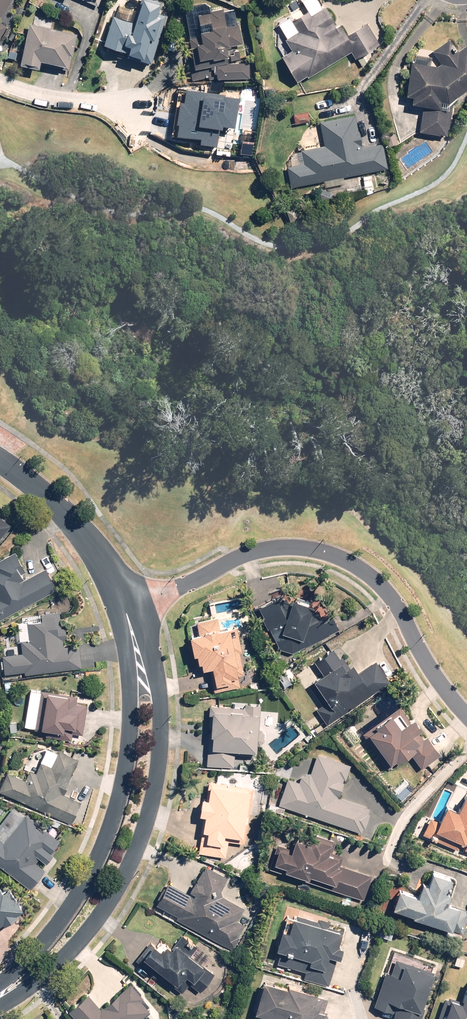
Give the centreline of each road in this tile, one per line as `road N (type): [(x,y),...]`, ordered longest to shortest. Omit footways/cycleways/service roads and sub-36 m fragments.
road 1 (residential): [(127,613),(247,554),(305,547),(334,555),(385,591),(466,716)]
road 2 (residential): [(141,662),(154,688),(159,770),(126,869),(66,955),(0,1004)]
road 3 (residential): [(0,984),(74,903),(103,845),(125,775),(141,662)]
road 4 (residential): [(0,460),(80,533),(127,613)]
road 5 (residential): [(149,109),(44,98),(0,82)]

